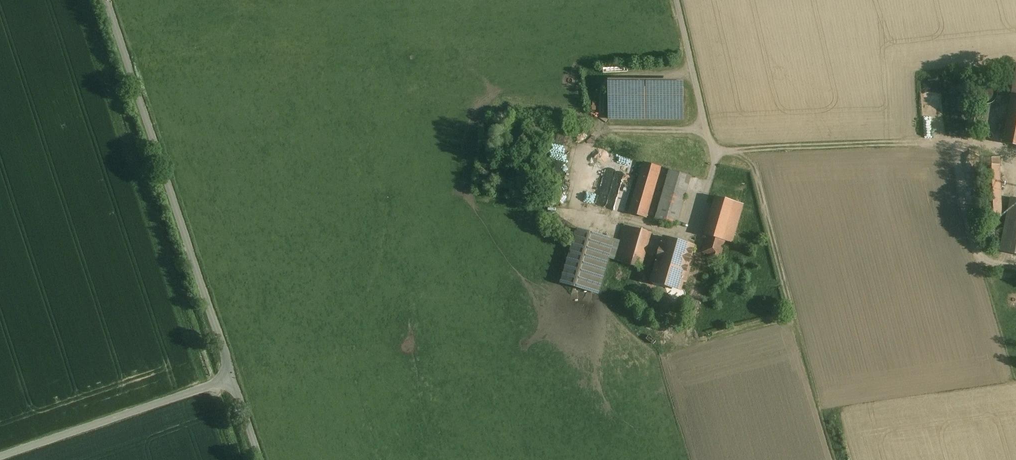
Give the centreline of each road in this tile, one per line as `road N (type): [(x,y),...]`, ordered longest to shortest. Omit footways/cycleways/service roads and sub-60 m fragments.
road 1 (unclassified): [(260,459),(108,0)]
road 2 (track): [(714,151),(961,143),(1009,155)]
road 3 (track): [(631,222),(561,208),(577,144),(602,129),(704,126)]

